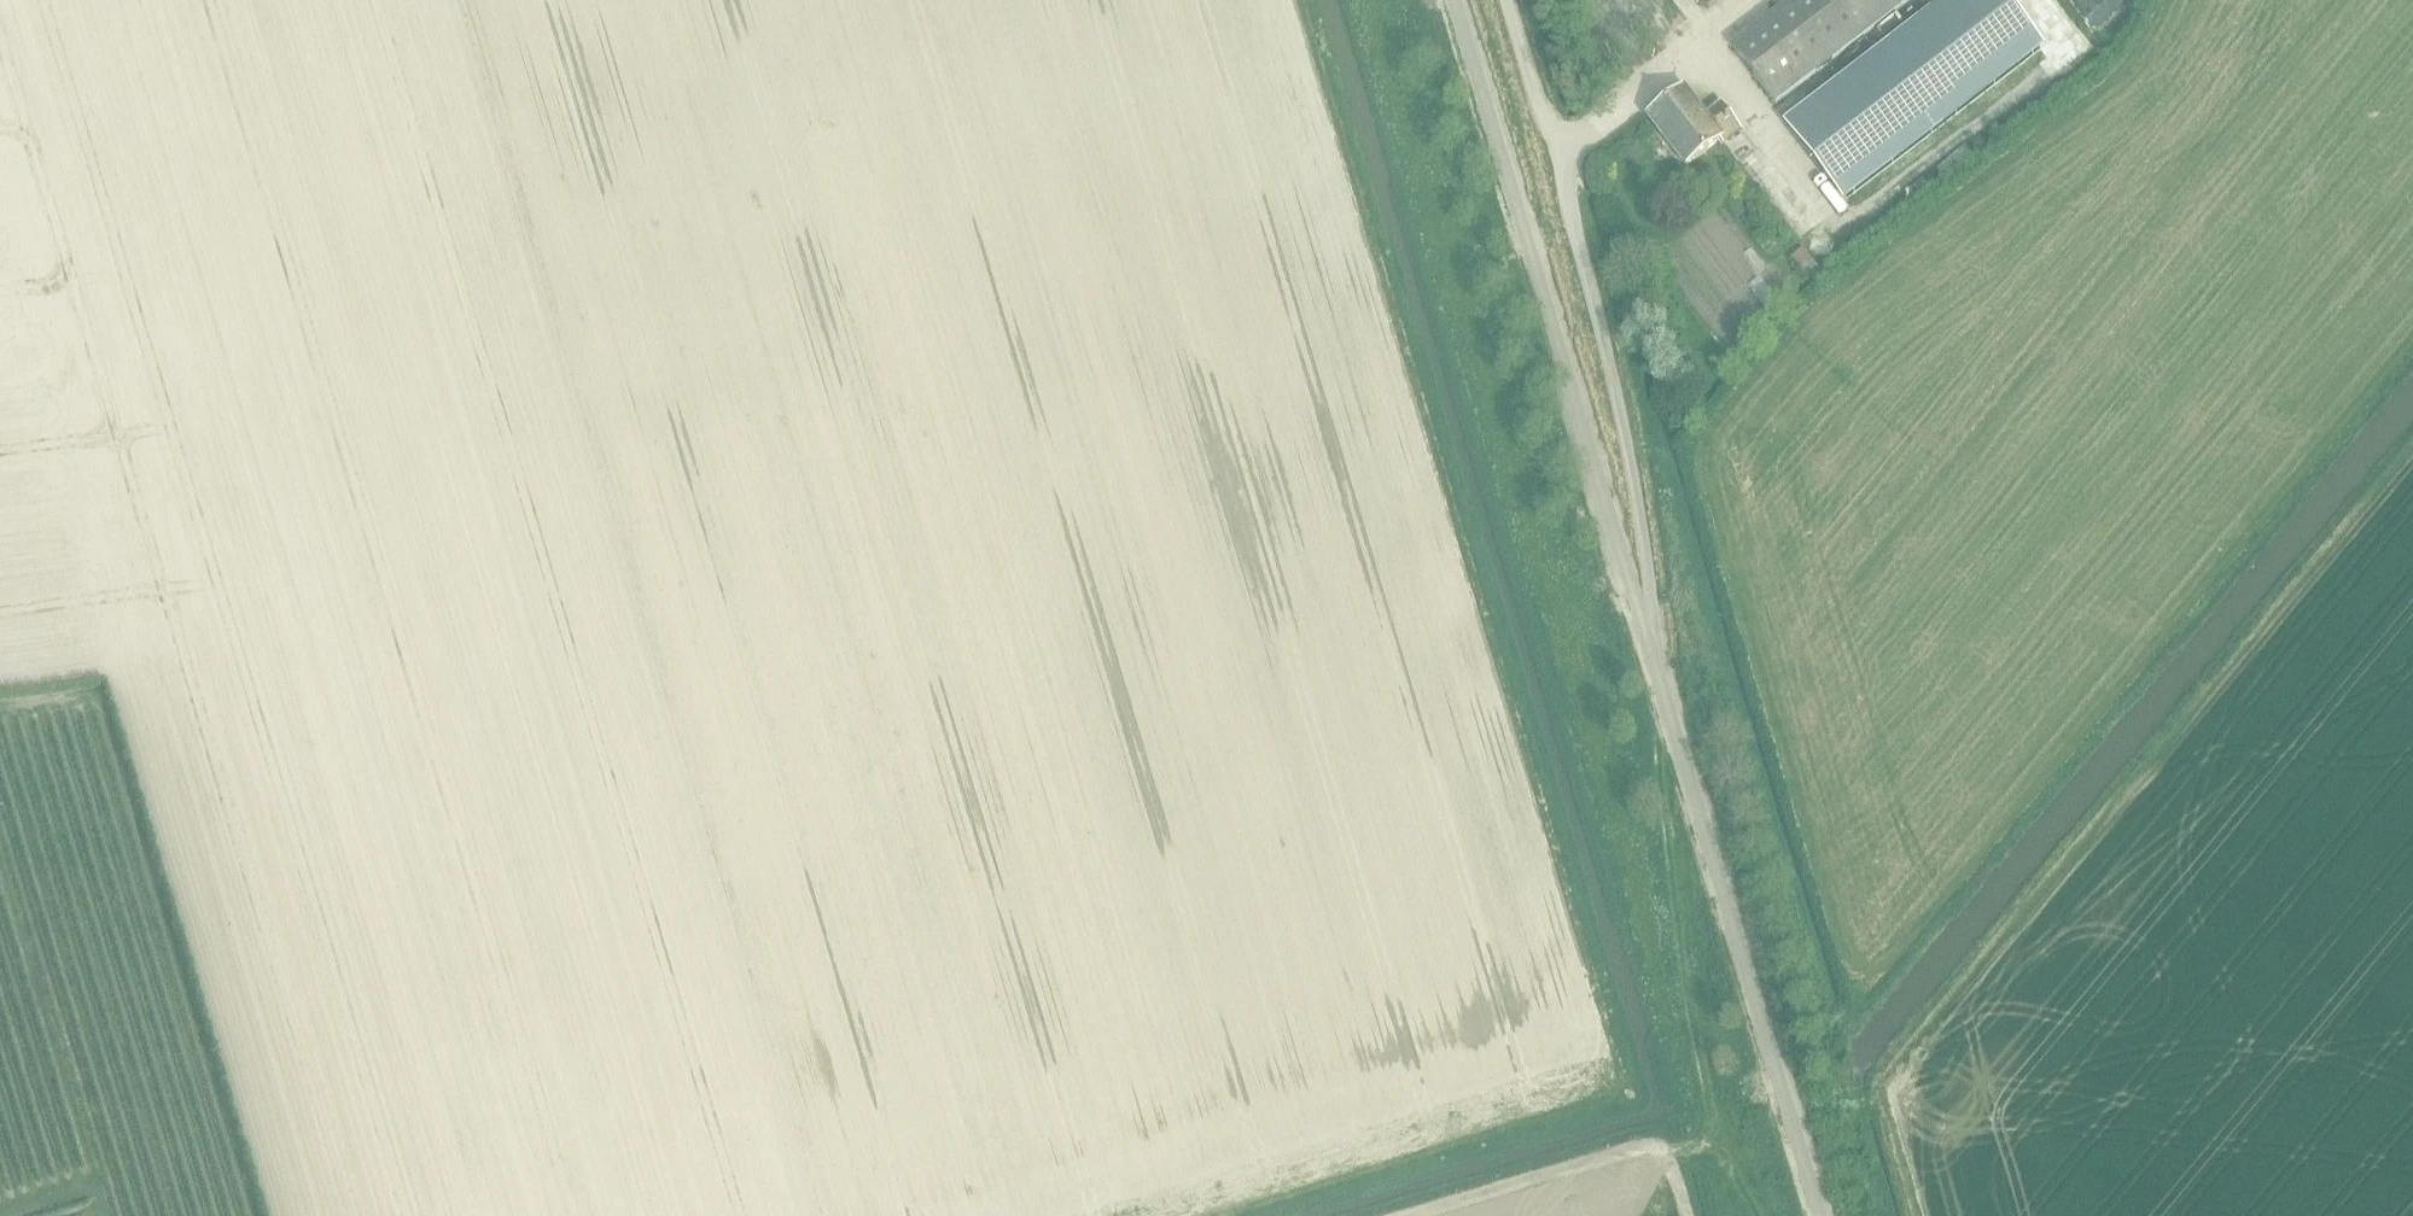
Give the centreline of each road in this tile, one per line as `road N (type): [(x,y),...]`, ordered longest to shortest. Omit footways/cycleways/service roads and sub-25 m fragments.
road 1 (unclassified): [(1641,617),(1592,477),(1457,0)]
road 2 (unclassified): [(1641,617),(1651,593),(1604,326),(1510,0)]
road 3 (unclassified): [(1809,1215),(1641,617)]
road 4 (track): [(1924,1215),(1890,1096),(1783,1127)]

